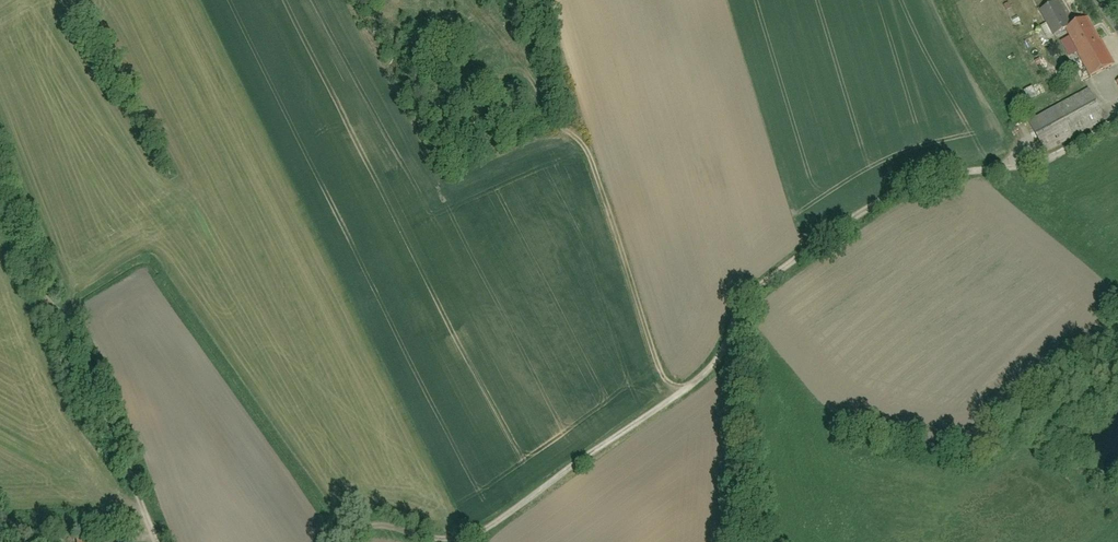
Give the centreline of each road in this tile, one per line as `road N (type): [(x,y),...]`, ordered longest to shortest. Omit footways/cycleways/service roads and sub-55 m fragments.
road 1 (track): [(1117,127),(1042,164),(918,182),(823,241),(749,295),(732,341),(701,379),(486,531),(463,539),(363,528),(336,541)]
road 2 (track): [(679,393),(655,361),(589,153),(556,129),(530,64),(477,0)]
road 3 (track): [(153,541),(68,320),(32,278),(0,179)]

